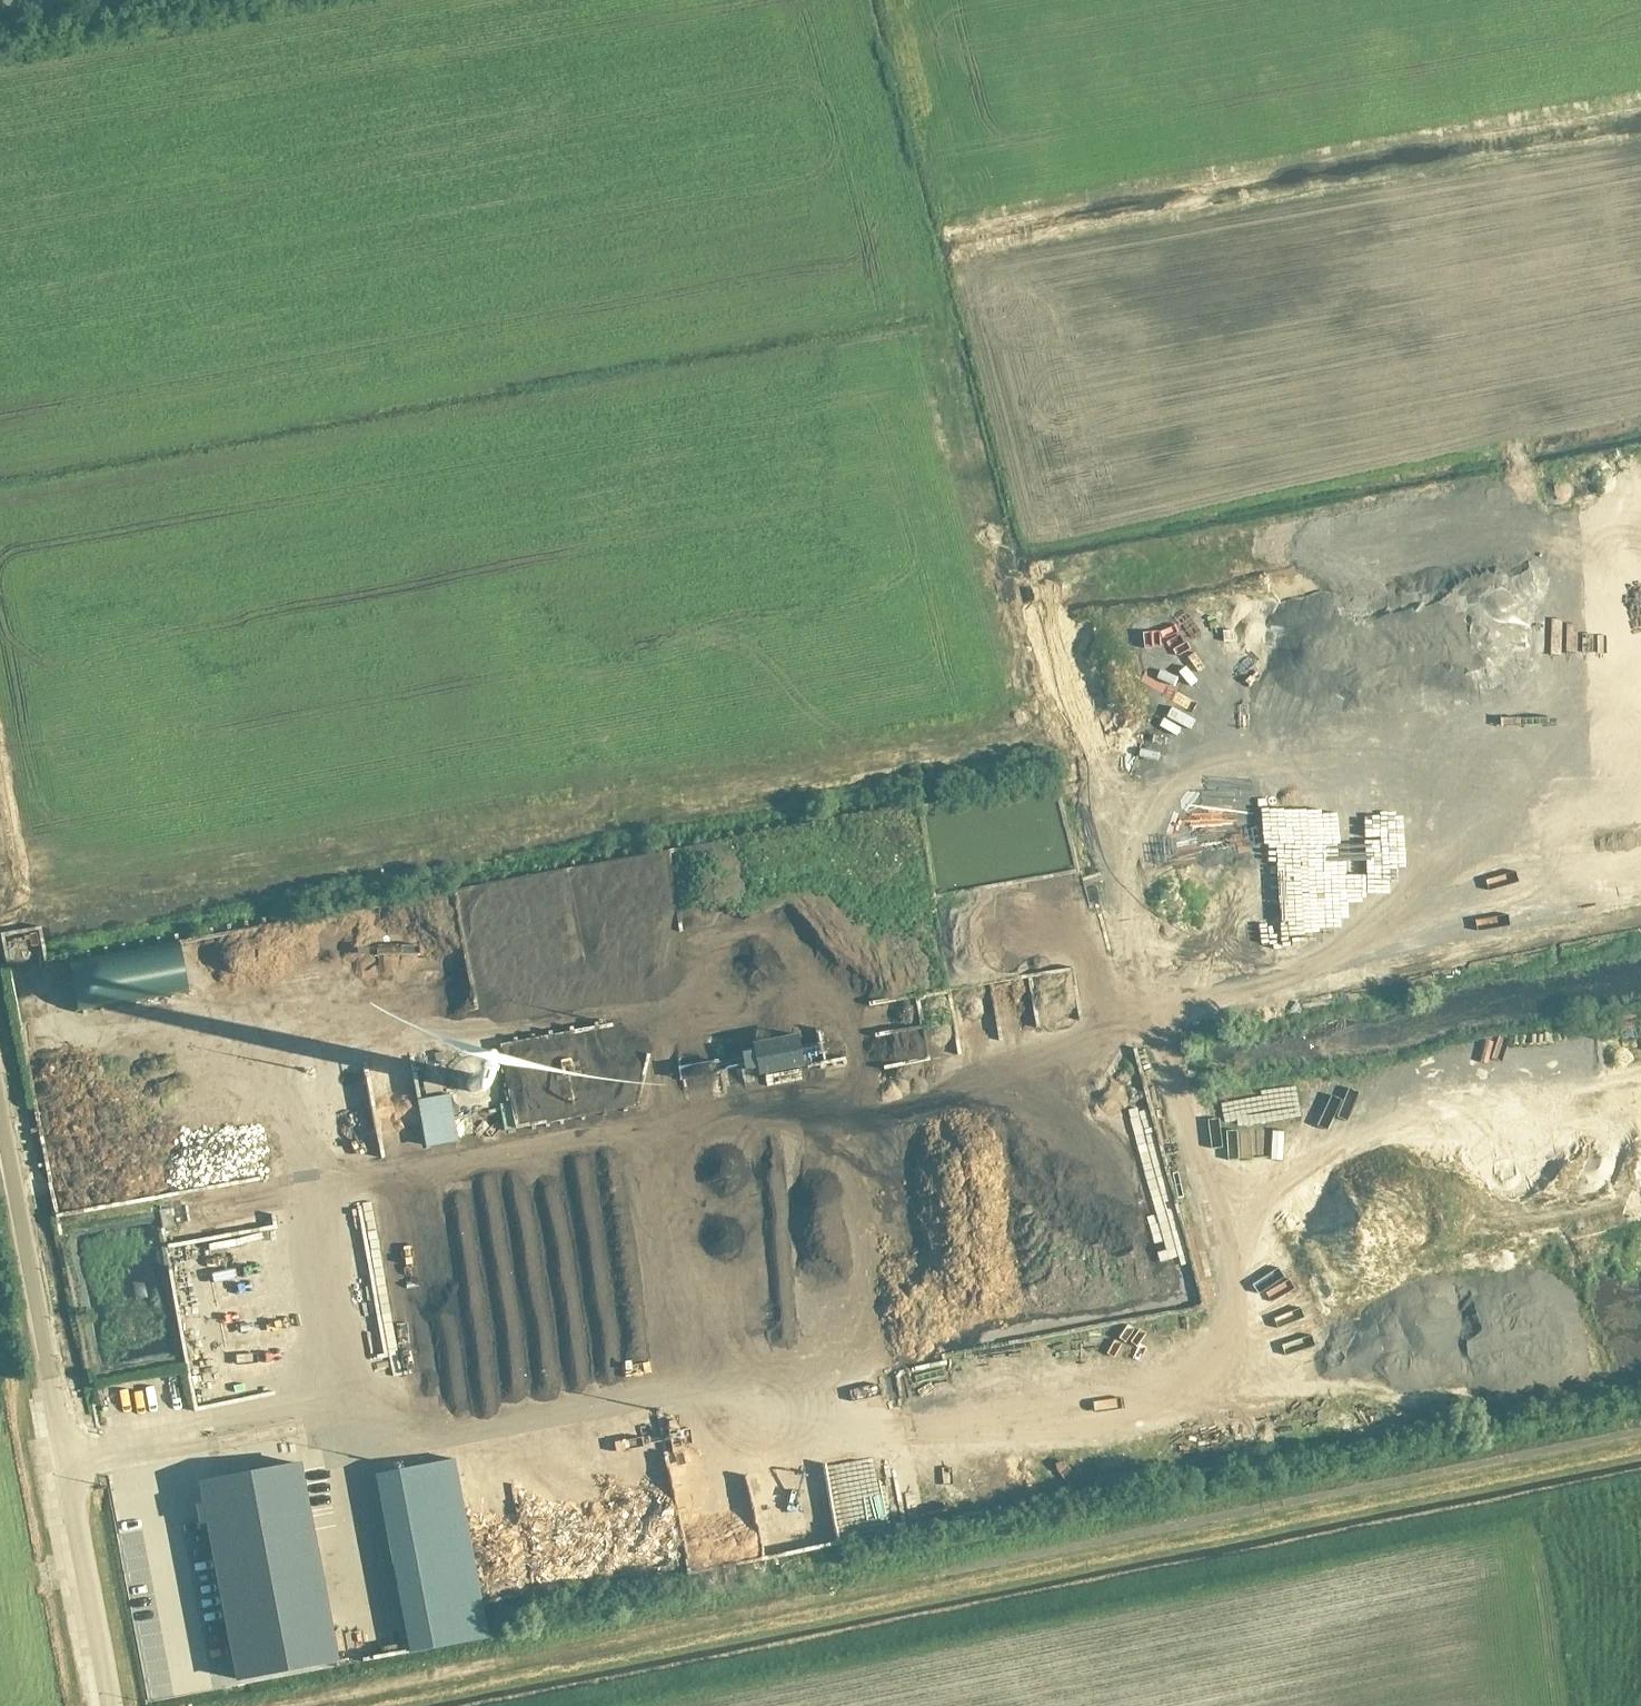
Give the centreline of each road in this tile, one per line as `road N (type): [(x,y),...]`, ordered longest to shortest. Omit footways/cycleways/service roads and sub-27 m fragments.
road 1 (unclassified): [(1640,1434),(306,1705)]
road 2 (unclassified): [(112,1705),(0,1115)]

